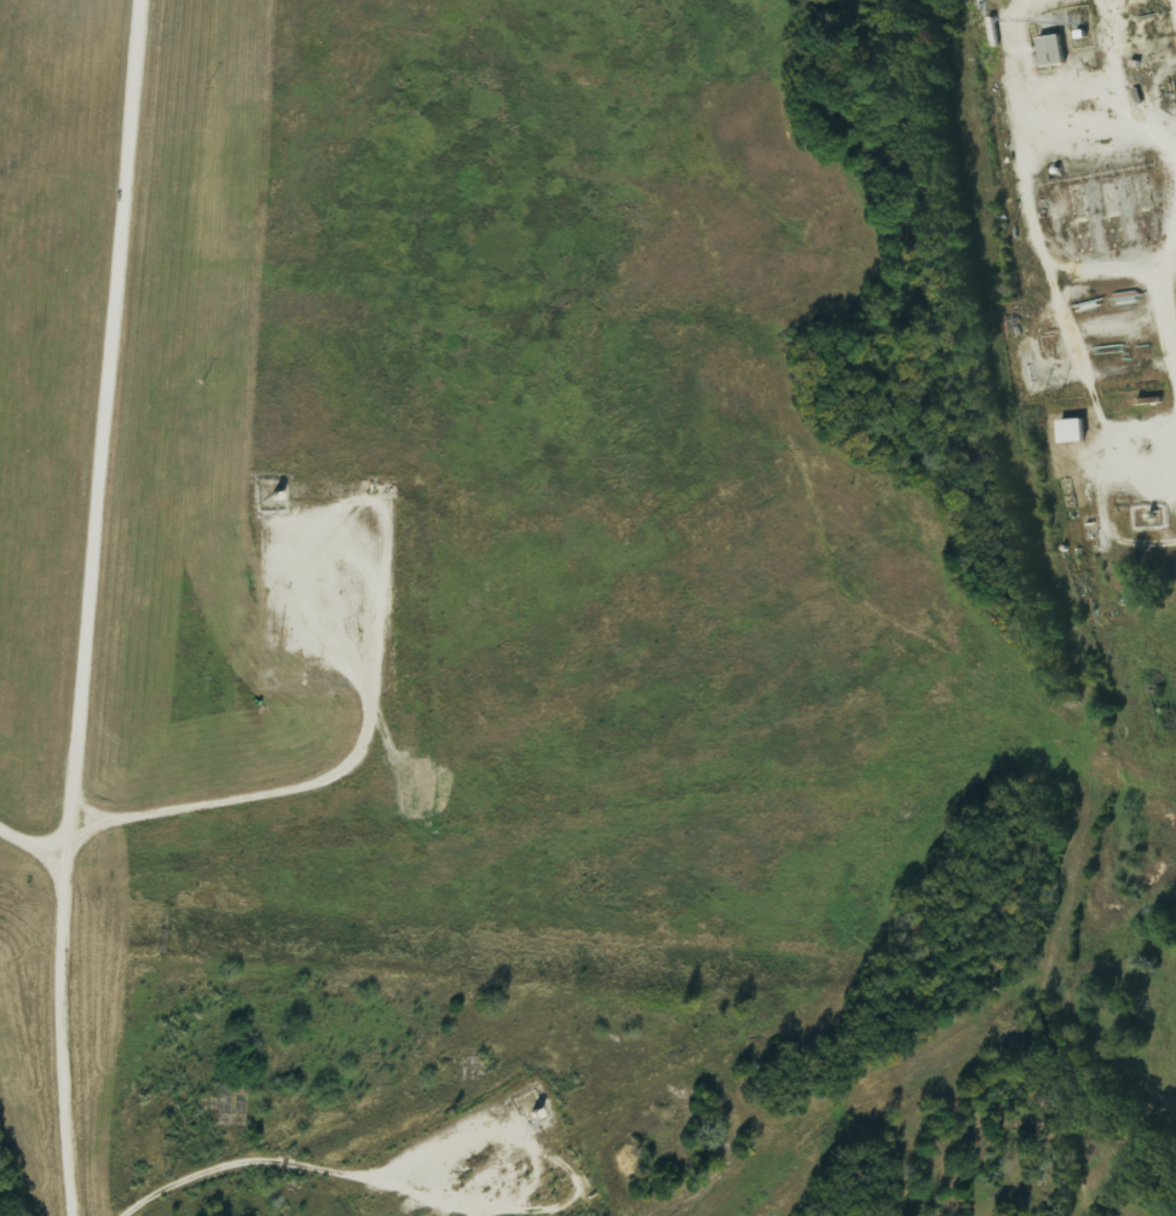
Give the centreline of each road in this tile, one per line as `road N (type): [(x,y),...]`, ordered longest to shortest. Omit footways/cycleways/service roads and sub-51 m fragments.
road 1 (residential): [(78,1215),(60,1019),(138,0)]

